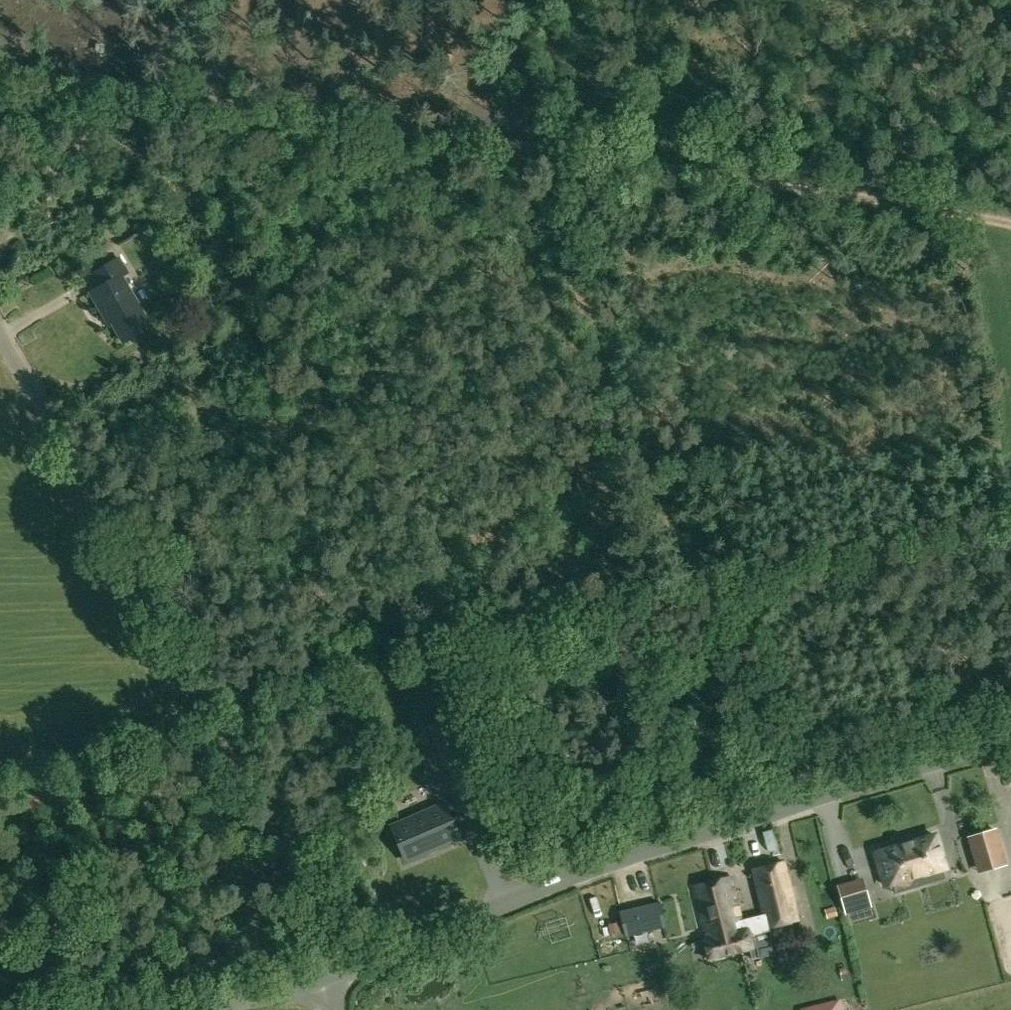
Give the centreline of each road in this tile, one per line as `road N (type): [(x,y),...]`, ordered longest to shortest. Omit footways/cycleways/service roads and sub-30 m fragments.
road 1 (track): [(0,71),(1010,224)]
road 2 (unclassified): [(332,974),(306,891),(182,642),(0,330)]
road 3 (unclassified): [(332,974),(639,850),(1010,736)]
road 4 (track): [(786,801),(734,669),(650,597),(543,151)]
road 5 (unclassified): [(189,1009),(332,974)]

